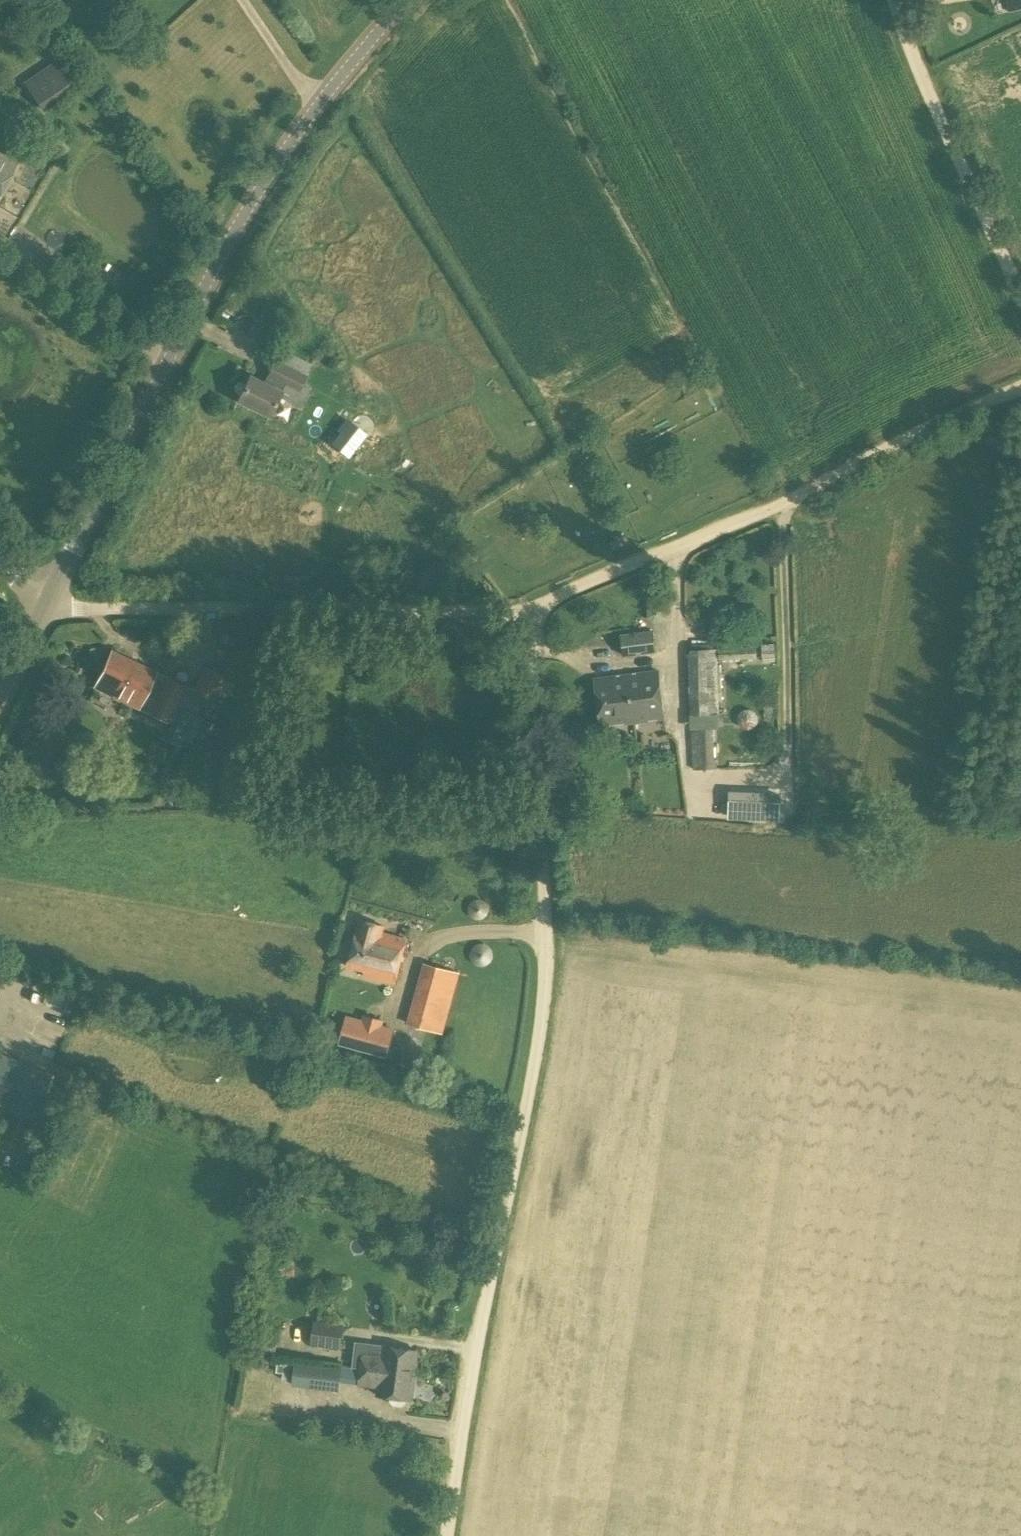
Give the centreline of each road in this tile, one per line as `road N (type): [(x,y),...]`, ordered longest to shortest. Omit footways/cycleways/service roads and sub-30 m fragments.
road 1 (track): [(529,612),(549,983),(487,1270),(446,1535)]
road 2 (tertiary): [(47,606),(265,183),(319,103),(407,0)]
road 3 (track): [(1020,385),(529,612)]
road 4 (track): [(529,612),(47,606)]
road 5 (track): [(1020,291),(894,0)]

